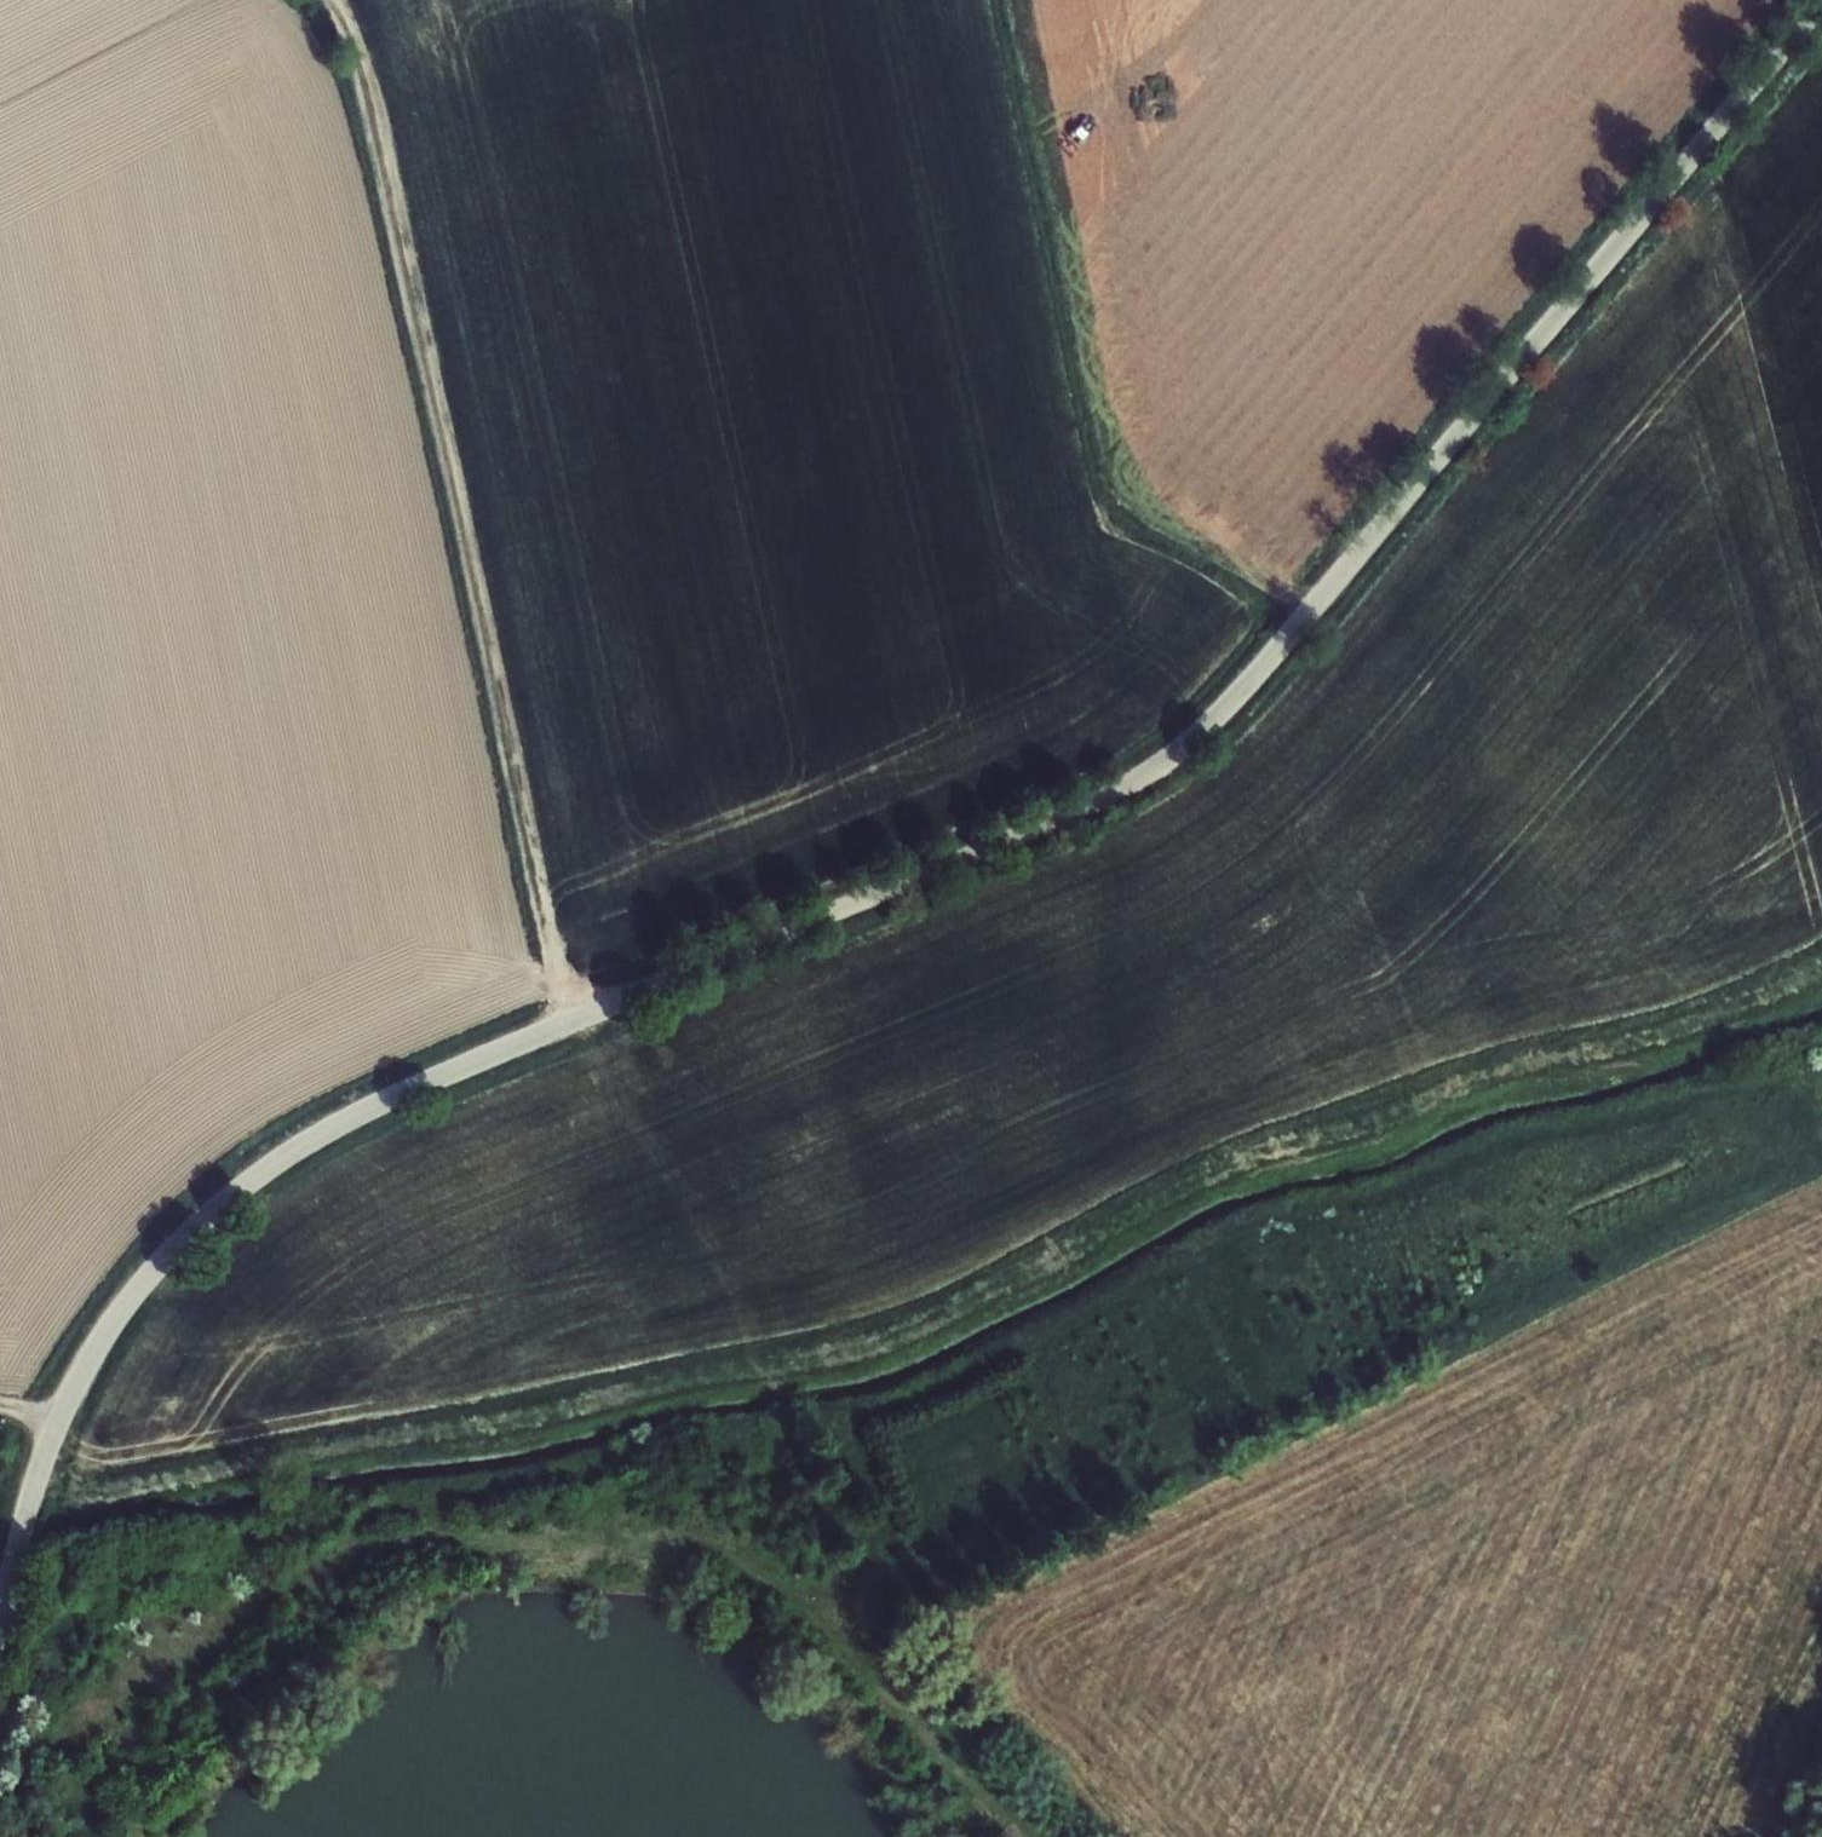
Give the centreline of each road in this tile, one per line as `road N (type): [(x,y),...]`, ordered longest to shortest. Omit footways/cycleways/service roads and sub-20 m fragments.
road 1 (unclassified): [(0,1618),(33,1496),(93,1356),(138,1290),(232,1195),(290,1154),(431,1082),(1073,814),(1203,733),(1821,4)]
road 2 (track): [(581,1018),(529,890),(336,0)]
road 3 (track): [(836,1624),(1030,1836)]

